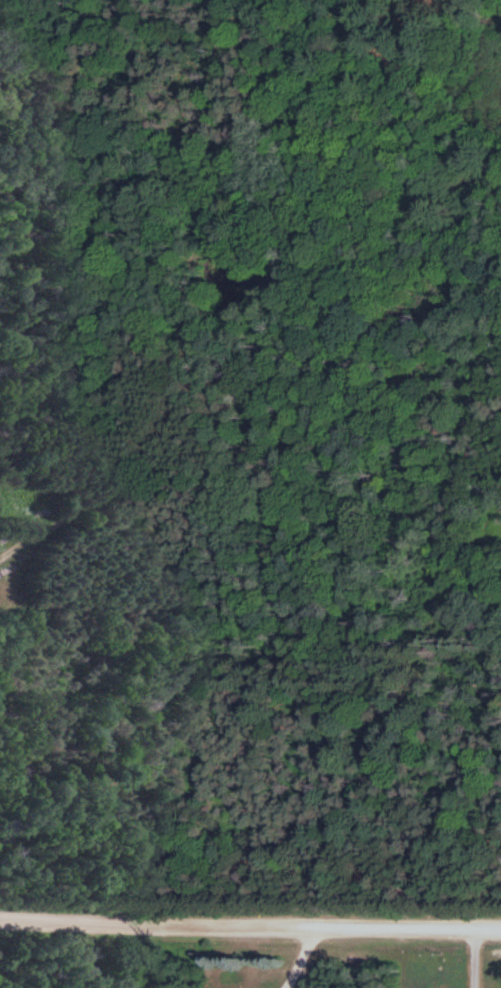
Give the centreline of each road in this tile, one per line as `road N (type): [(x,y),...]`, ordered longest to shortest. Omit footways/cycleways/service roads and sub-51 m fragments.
road 1 (residential): [(381,0),(328,58),(281,75),(266,99),(216,229),(182,291),(177,323),(187,412),(178,435),(128,501),(0,581)]
road 2 (residential): [(500,927),(0,922)]

